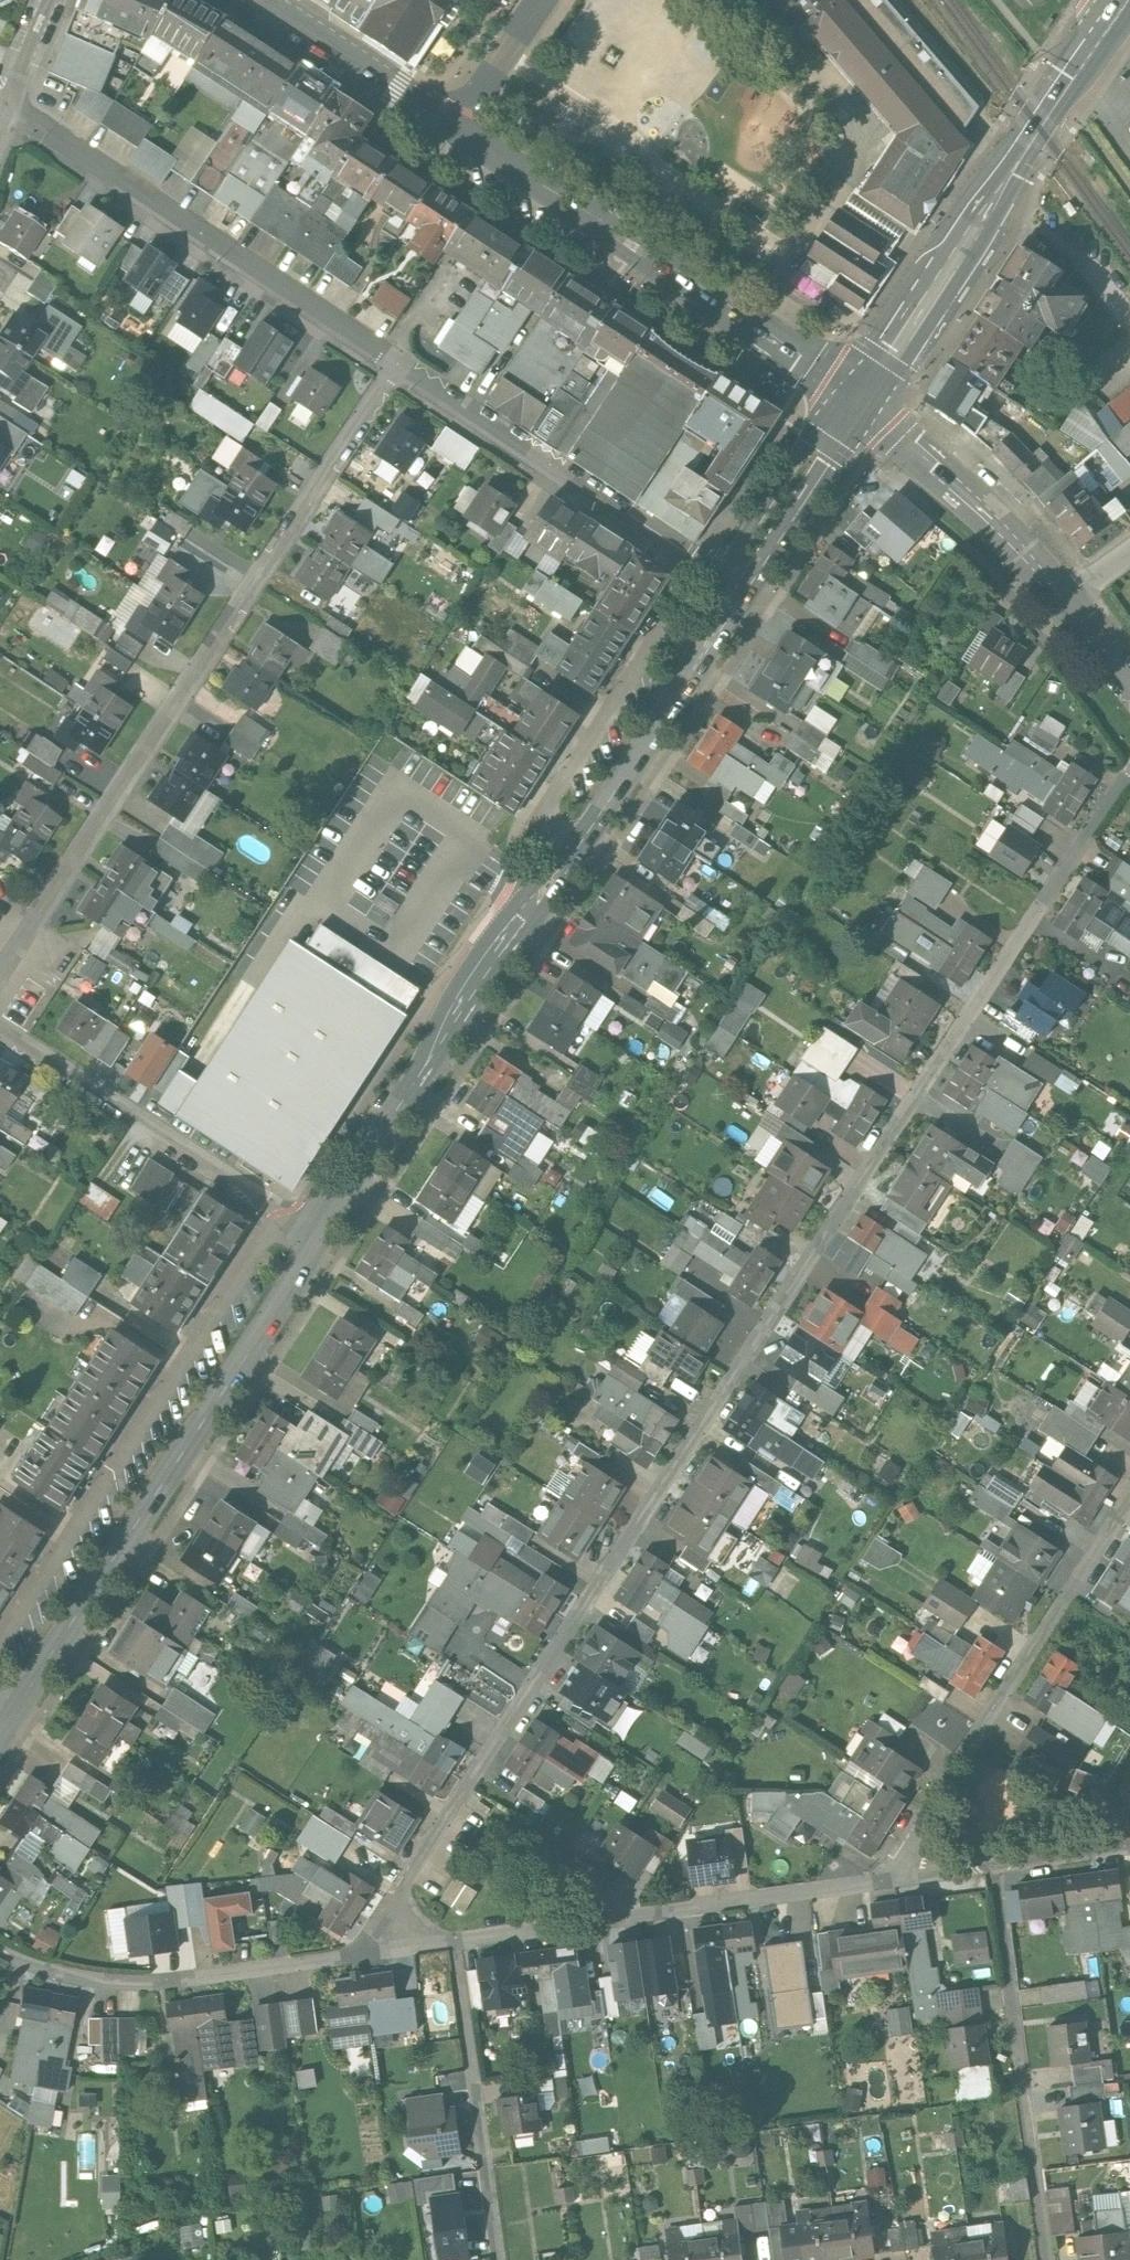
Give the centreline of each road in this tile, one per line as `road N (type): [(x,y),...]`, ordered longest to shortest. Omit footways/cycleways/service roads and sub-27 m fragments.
road 1 (residential): [(392,1948),(392,1915),(406,1879),(1062,869),(1129,776)]
road 2 (primary): [(729,593),(717,630),(575,854),(508,936),(322,1232)]
road 3 (residential): [(0,969),(208,640),(398,366)]
road 4 (primary): [(322,1232),(1,1731)]
road 5 (residential): [(392,1948),(906,1879)]
road 6 (secondary): [(456,126),(857,396)]
road 7 (residential): [(6,88),(398,366)]
road 8 (primary): [(1117,0),(857,396)]
road 9 (residential): [(906,1879),(1129,1514)]
road 10 (residential): [(398,366),(729,593)]
road 11 (residential): [(0,1952),(78,1977),(140,1984),(392,1948)]
road 12 (residential): [(322,1232),(0,1029)]
road 13 (residential): [(1046,2259),(1006,1936)]
road 14 (residential): [(857,396),(923,448),(1062,605)]
road 15 (residential): [(495,2259),(460,2011)]
road 16 (primary): [(857,396),(729,593)]
road 17 (secondary): [(259,0),(456,126)]
road 18 (residential): [(906,1879),(1129,1847)]
road 19 (residential): [(540,0),(456,126)]

